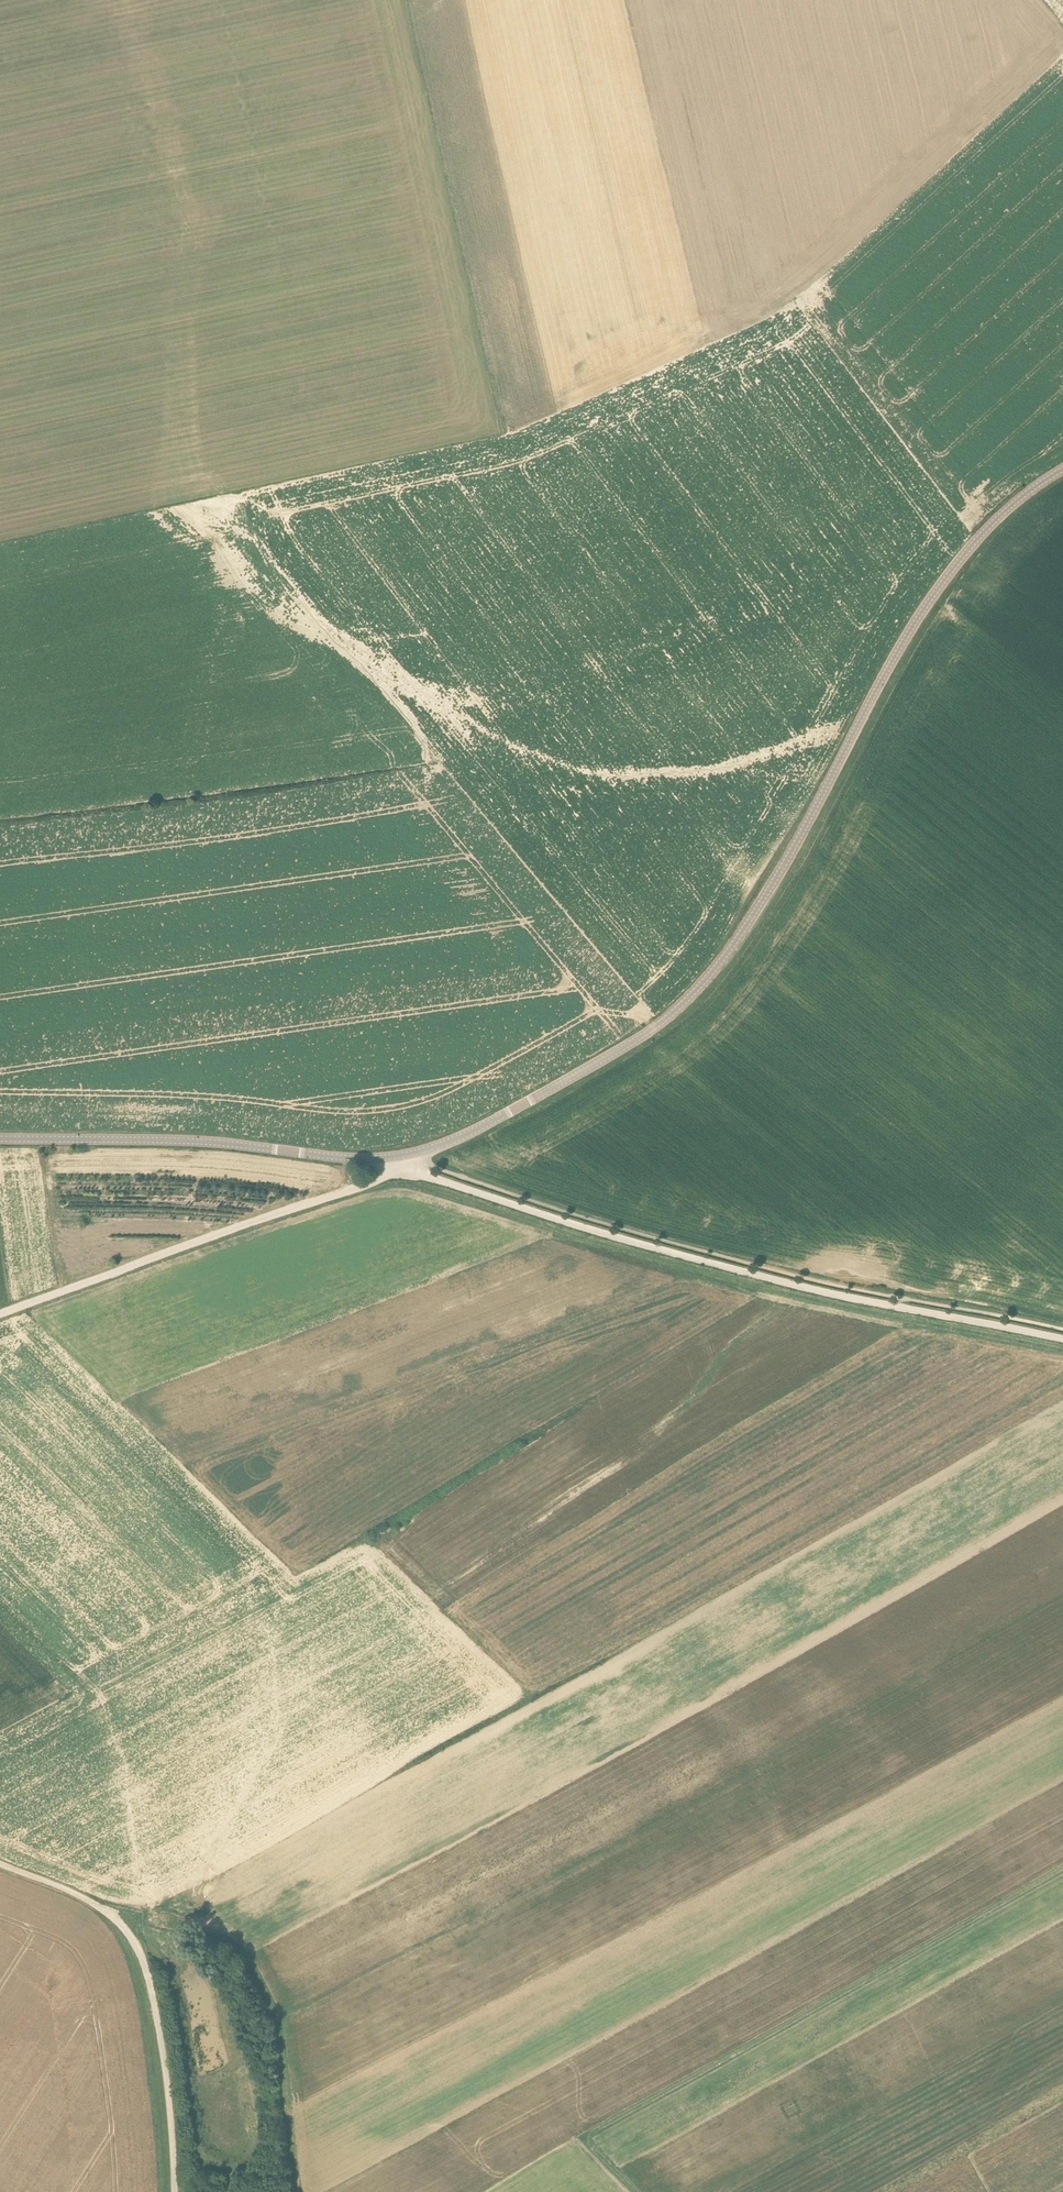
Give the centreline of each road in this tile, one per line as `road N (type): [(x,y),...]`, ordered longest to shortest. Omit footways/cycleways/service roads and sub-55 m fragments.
road 1 (tertiary): [(402,1156),(525,1103),(639,1038),(691,995),(767,893),(931,599),(1000,516),(1062,469)]
road 2 (track): [(418,1169),(593,1230),(767,1278),(1062,1339)]
road 3 (track): [(0,1315),(387,1172)]
road 4 (track): [(0,1863),(97,1906),(133,1942),(160,2029),(175,2191)]
road 5 (tertiary): [(402,1156),(0,1139)]

